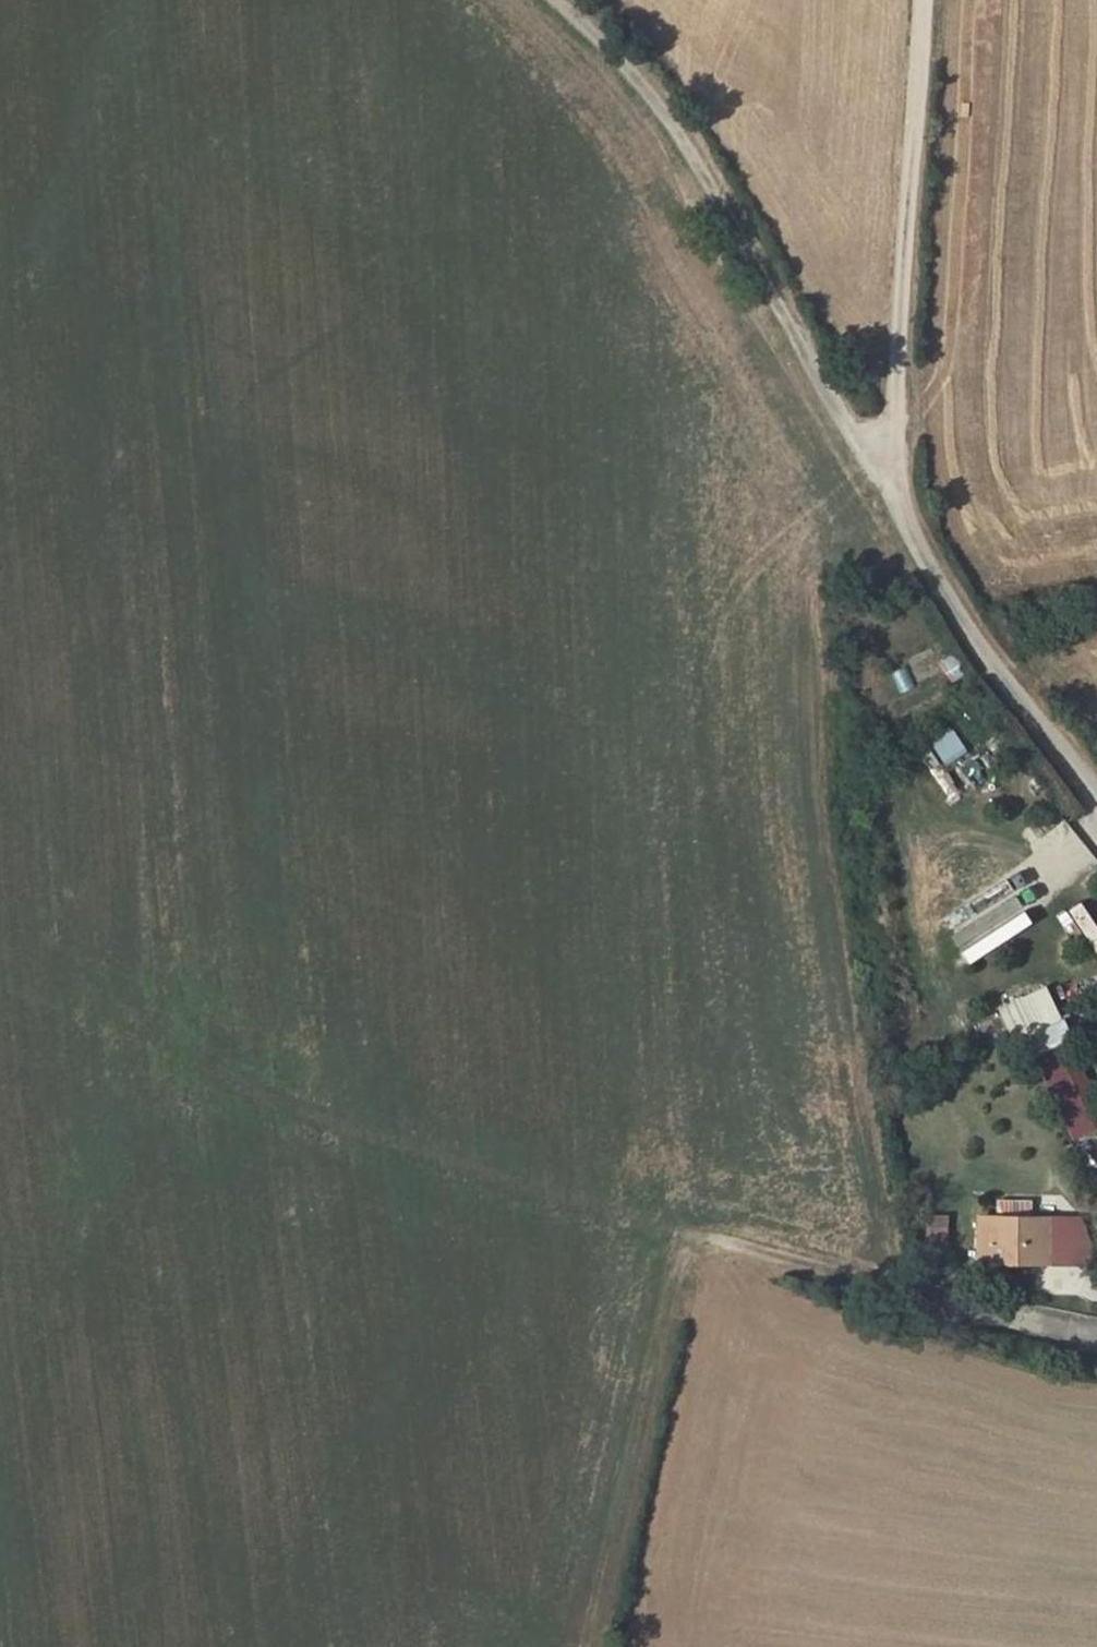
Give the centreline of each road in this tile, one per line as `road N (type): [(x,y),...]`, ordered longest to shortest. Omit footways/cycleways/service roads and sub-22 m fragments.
road 1 (unclassified): [(1096,811),(955,621),(884,470),(924,0)]
road 2 (track): [(913,1292),(692,1238),(671,1301),(595,1646)]
road 3 (track): [(884,470),(659,108),(549,0)]
road 4 (residential): [(1096,1330),(913,1292)]

